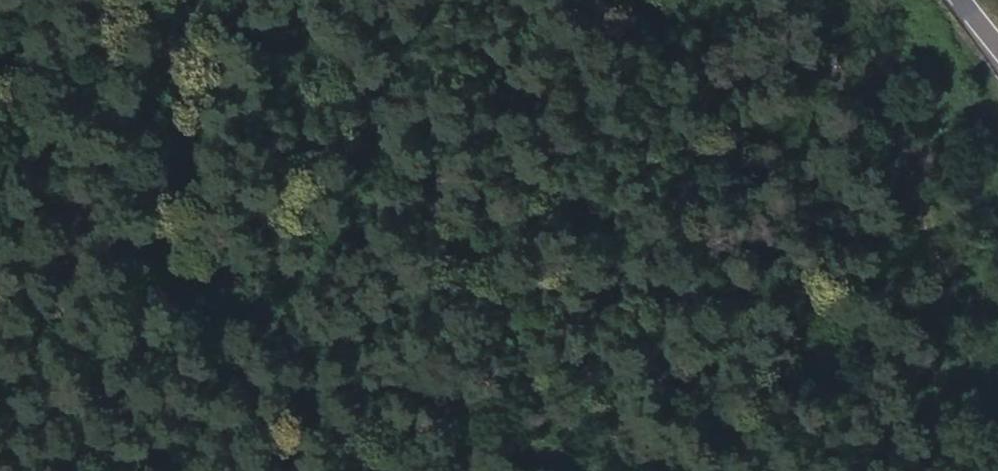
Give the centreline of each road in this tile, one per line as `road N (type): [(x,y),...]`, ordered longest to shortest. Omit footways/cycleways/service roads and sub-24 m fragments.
road 1 (track): [(936,470),(932,228),(913,131),(846,0)]

